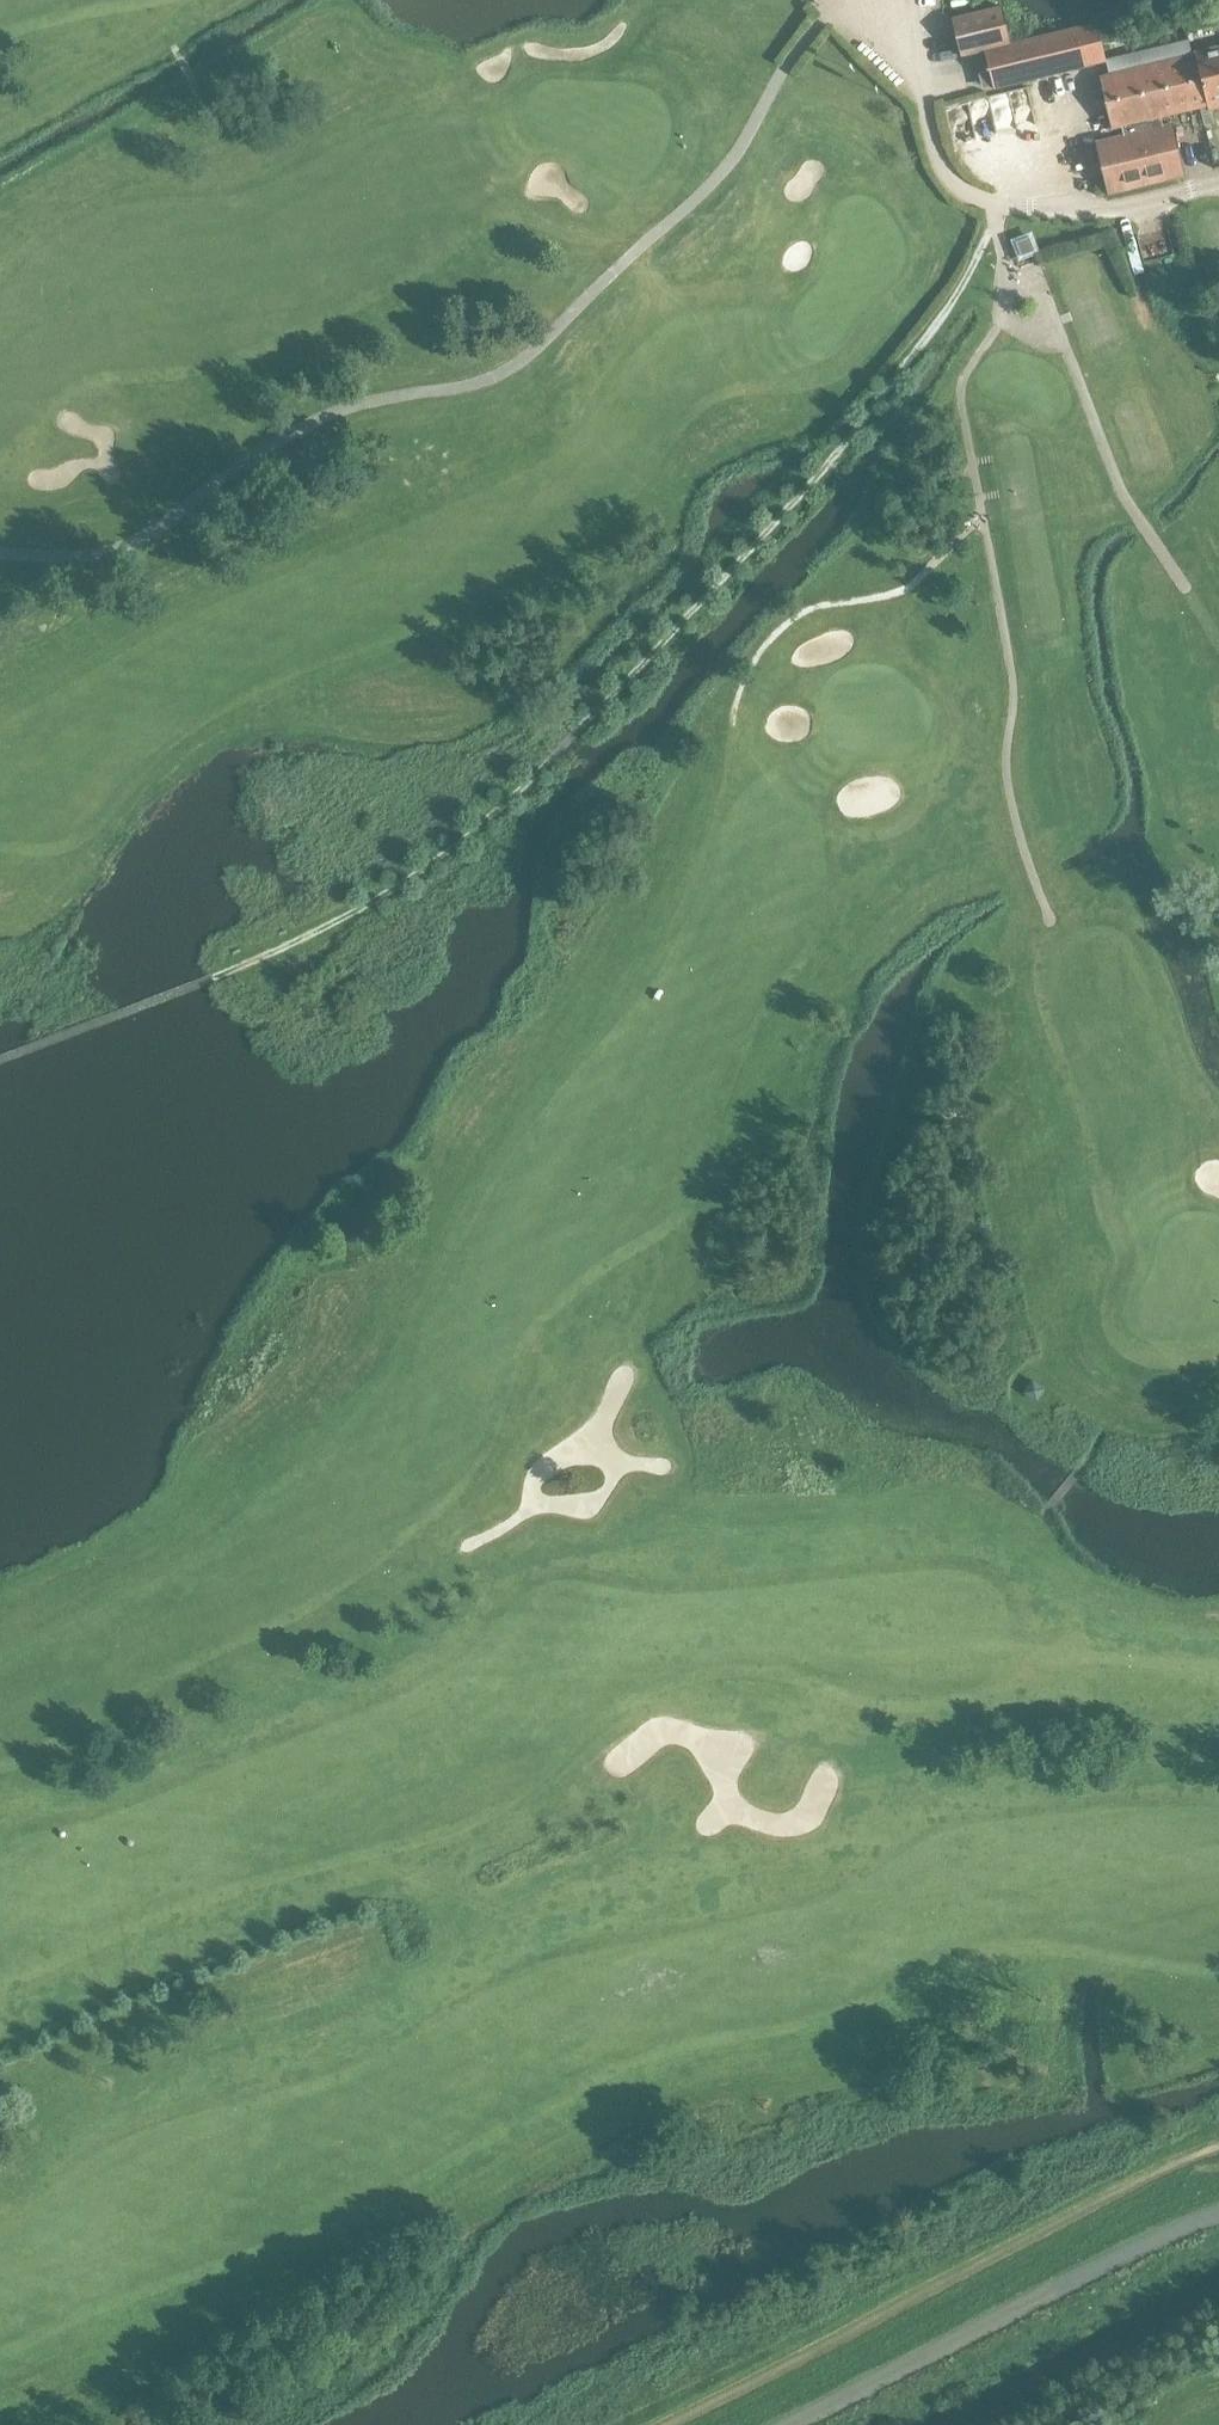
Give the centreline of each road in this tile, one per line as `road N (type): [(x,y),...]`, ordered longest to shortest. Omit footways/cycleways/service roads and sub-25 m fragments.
road 1 (unclassified): [(790,2424),(1106,2261),(1218,2217)]

